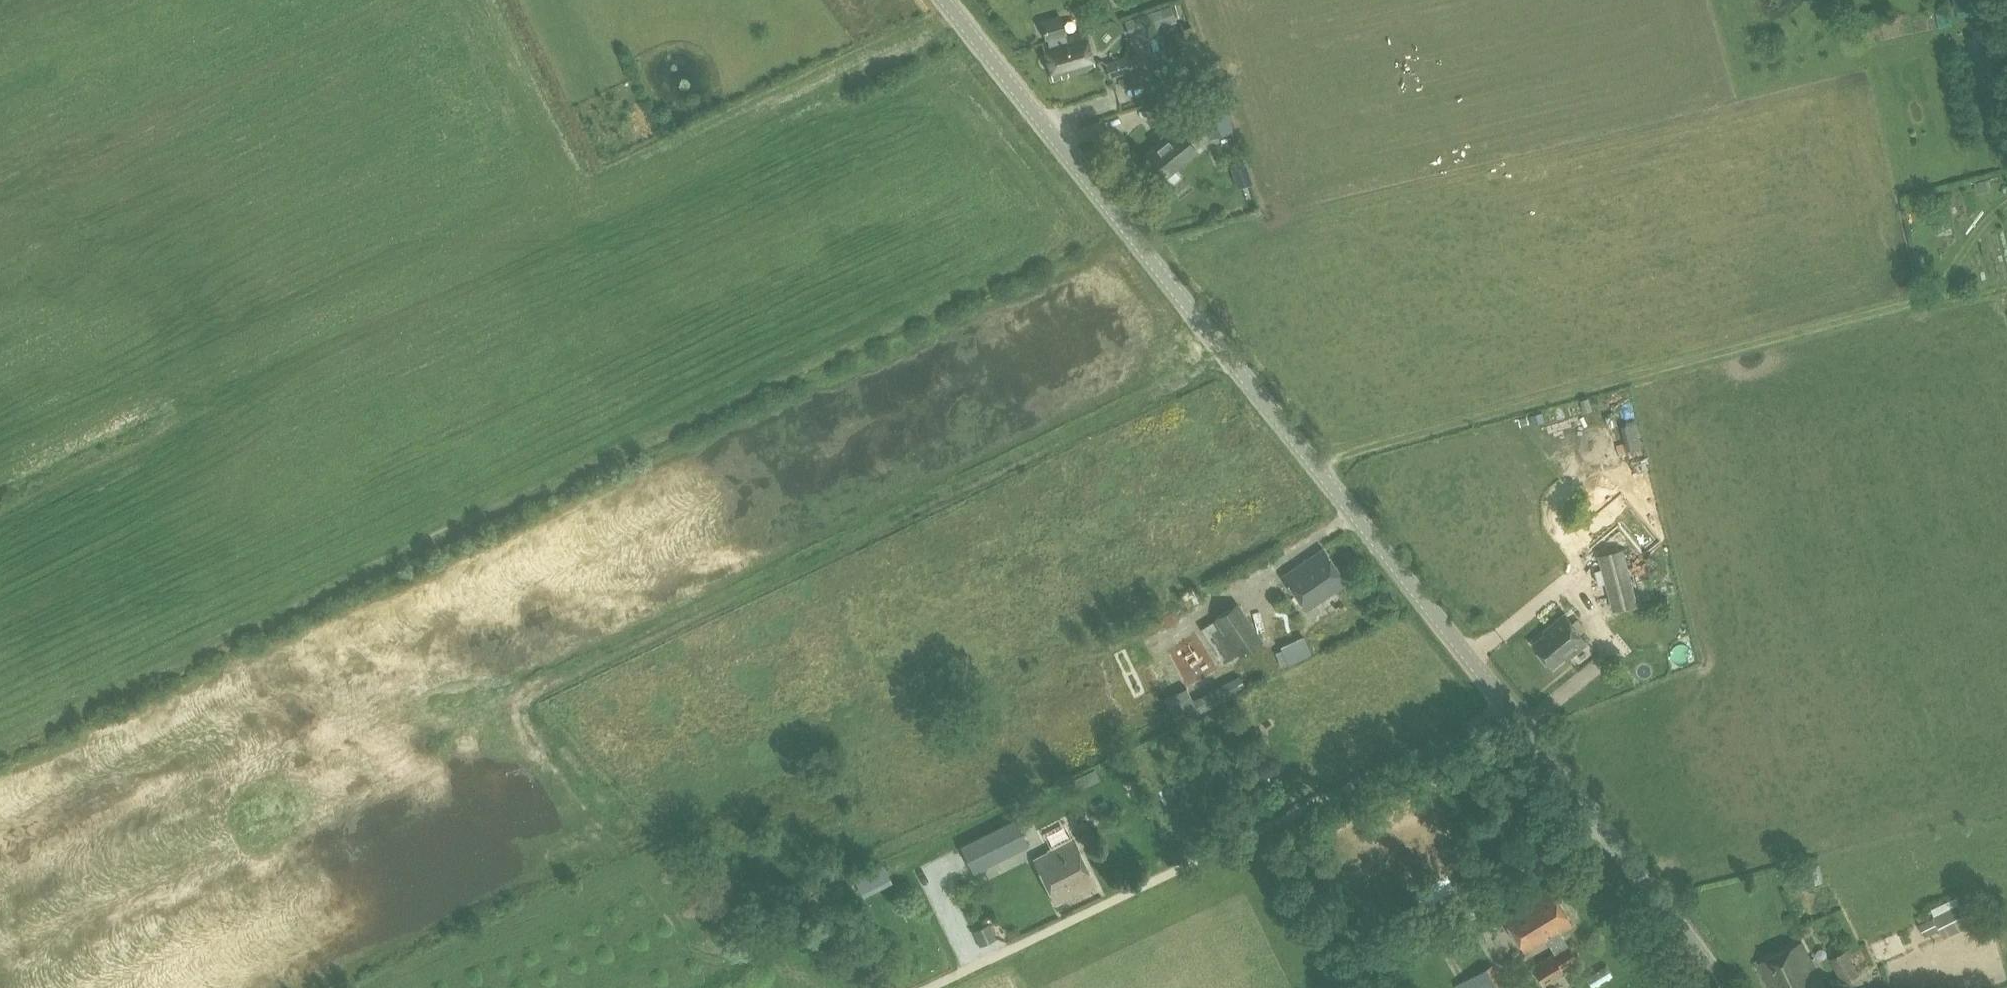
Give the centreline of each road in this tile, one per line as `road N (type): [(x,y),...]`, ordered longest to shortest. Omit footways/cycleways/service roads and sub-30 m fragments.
road 1 (tertiary): [(1719,987),(942,0)]

